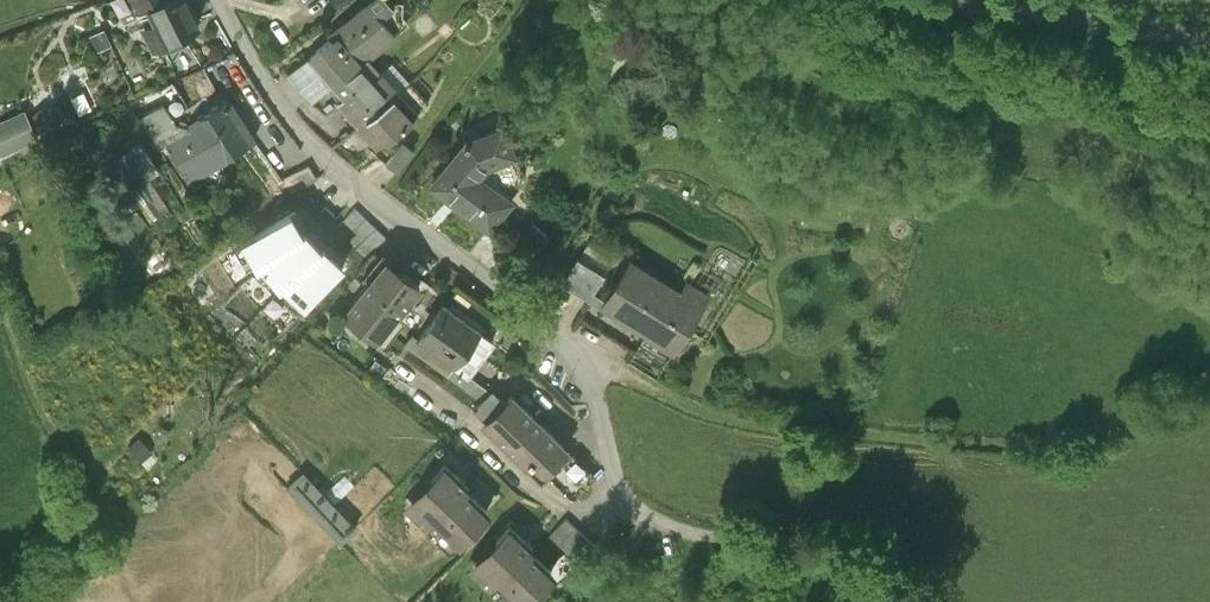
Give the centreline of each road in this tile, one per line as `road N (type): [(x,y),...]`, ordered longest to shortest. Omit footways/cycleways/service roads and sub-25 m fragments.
road 1 (residential): [(212,0),(314,158),(589,365),(633,521),(794,552)]
road 2 (track): [(0,310),(87,518),(83,552),(65,582),(19,601)]
road 3 (unclassified): [(1014,0),(1209,27)]

